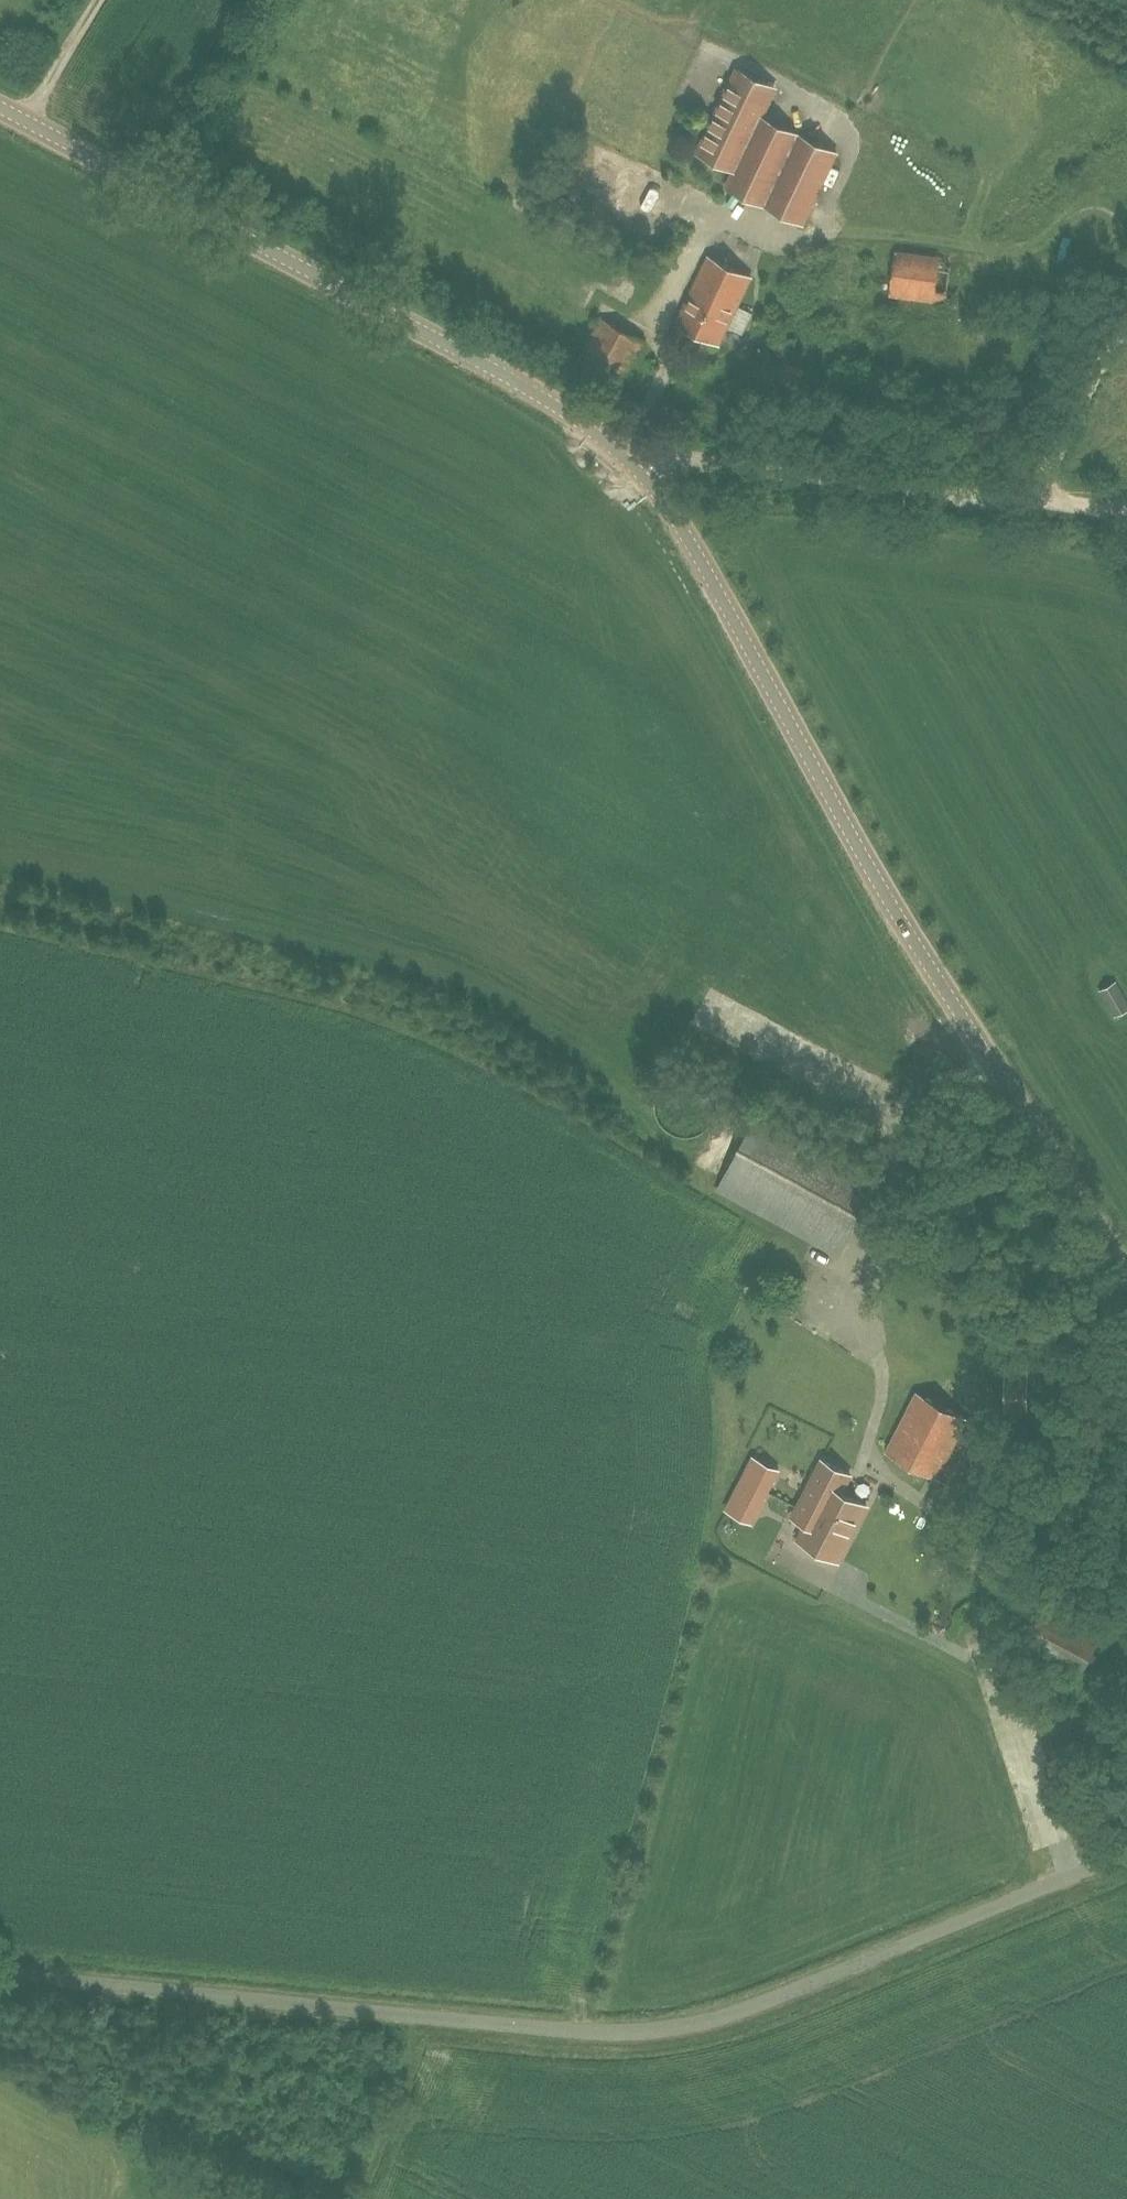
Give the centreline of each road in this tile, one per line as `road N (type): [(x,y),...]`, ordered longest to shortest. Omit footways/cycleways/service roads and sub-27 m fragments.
road 1 (unclassified): [(1126,1851),(746,2012),(623,2035),(0,1975)]
road 2 (tertiary): [(1126,1284),(660,492),(640,471)]
road 3 (tertiary): [(640,471),(519,384),(0,113)]
road 4 (residential): [(1019,500),(667,461),(640,471)]
road 5 (track): [(97,0),(24,126)]

